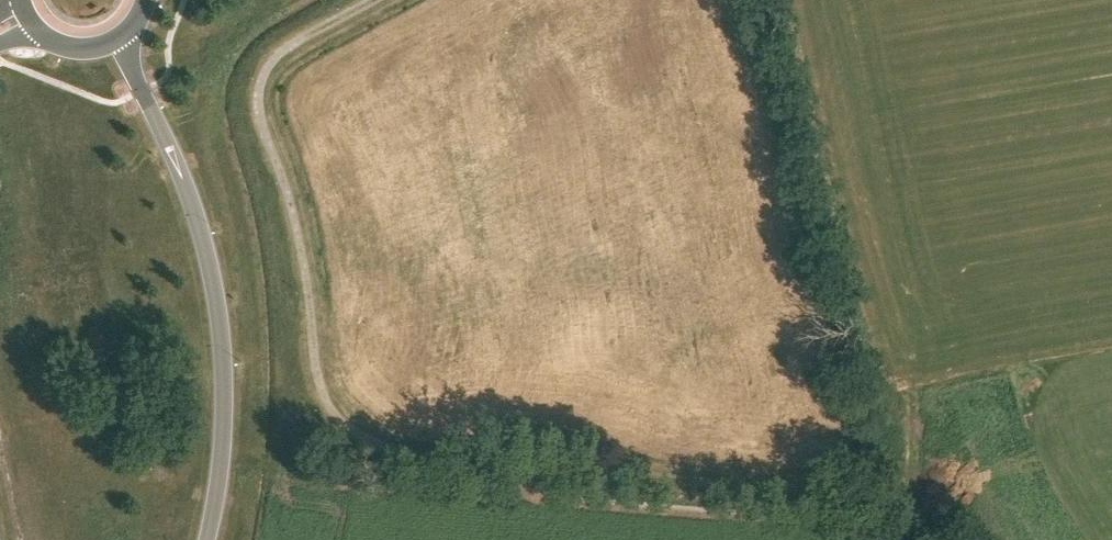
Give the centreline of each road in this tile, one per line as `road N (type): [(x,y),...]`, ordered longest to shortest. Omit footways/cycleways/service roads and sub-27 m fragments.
road 1 (trunk): [(209,539),(225,414),(216,291),(198,217),(137,82),(126,34)]
road 2 (track): [(935,539),(881,496),(843,488),(506,462)]

